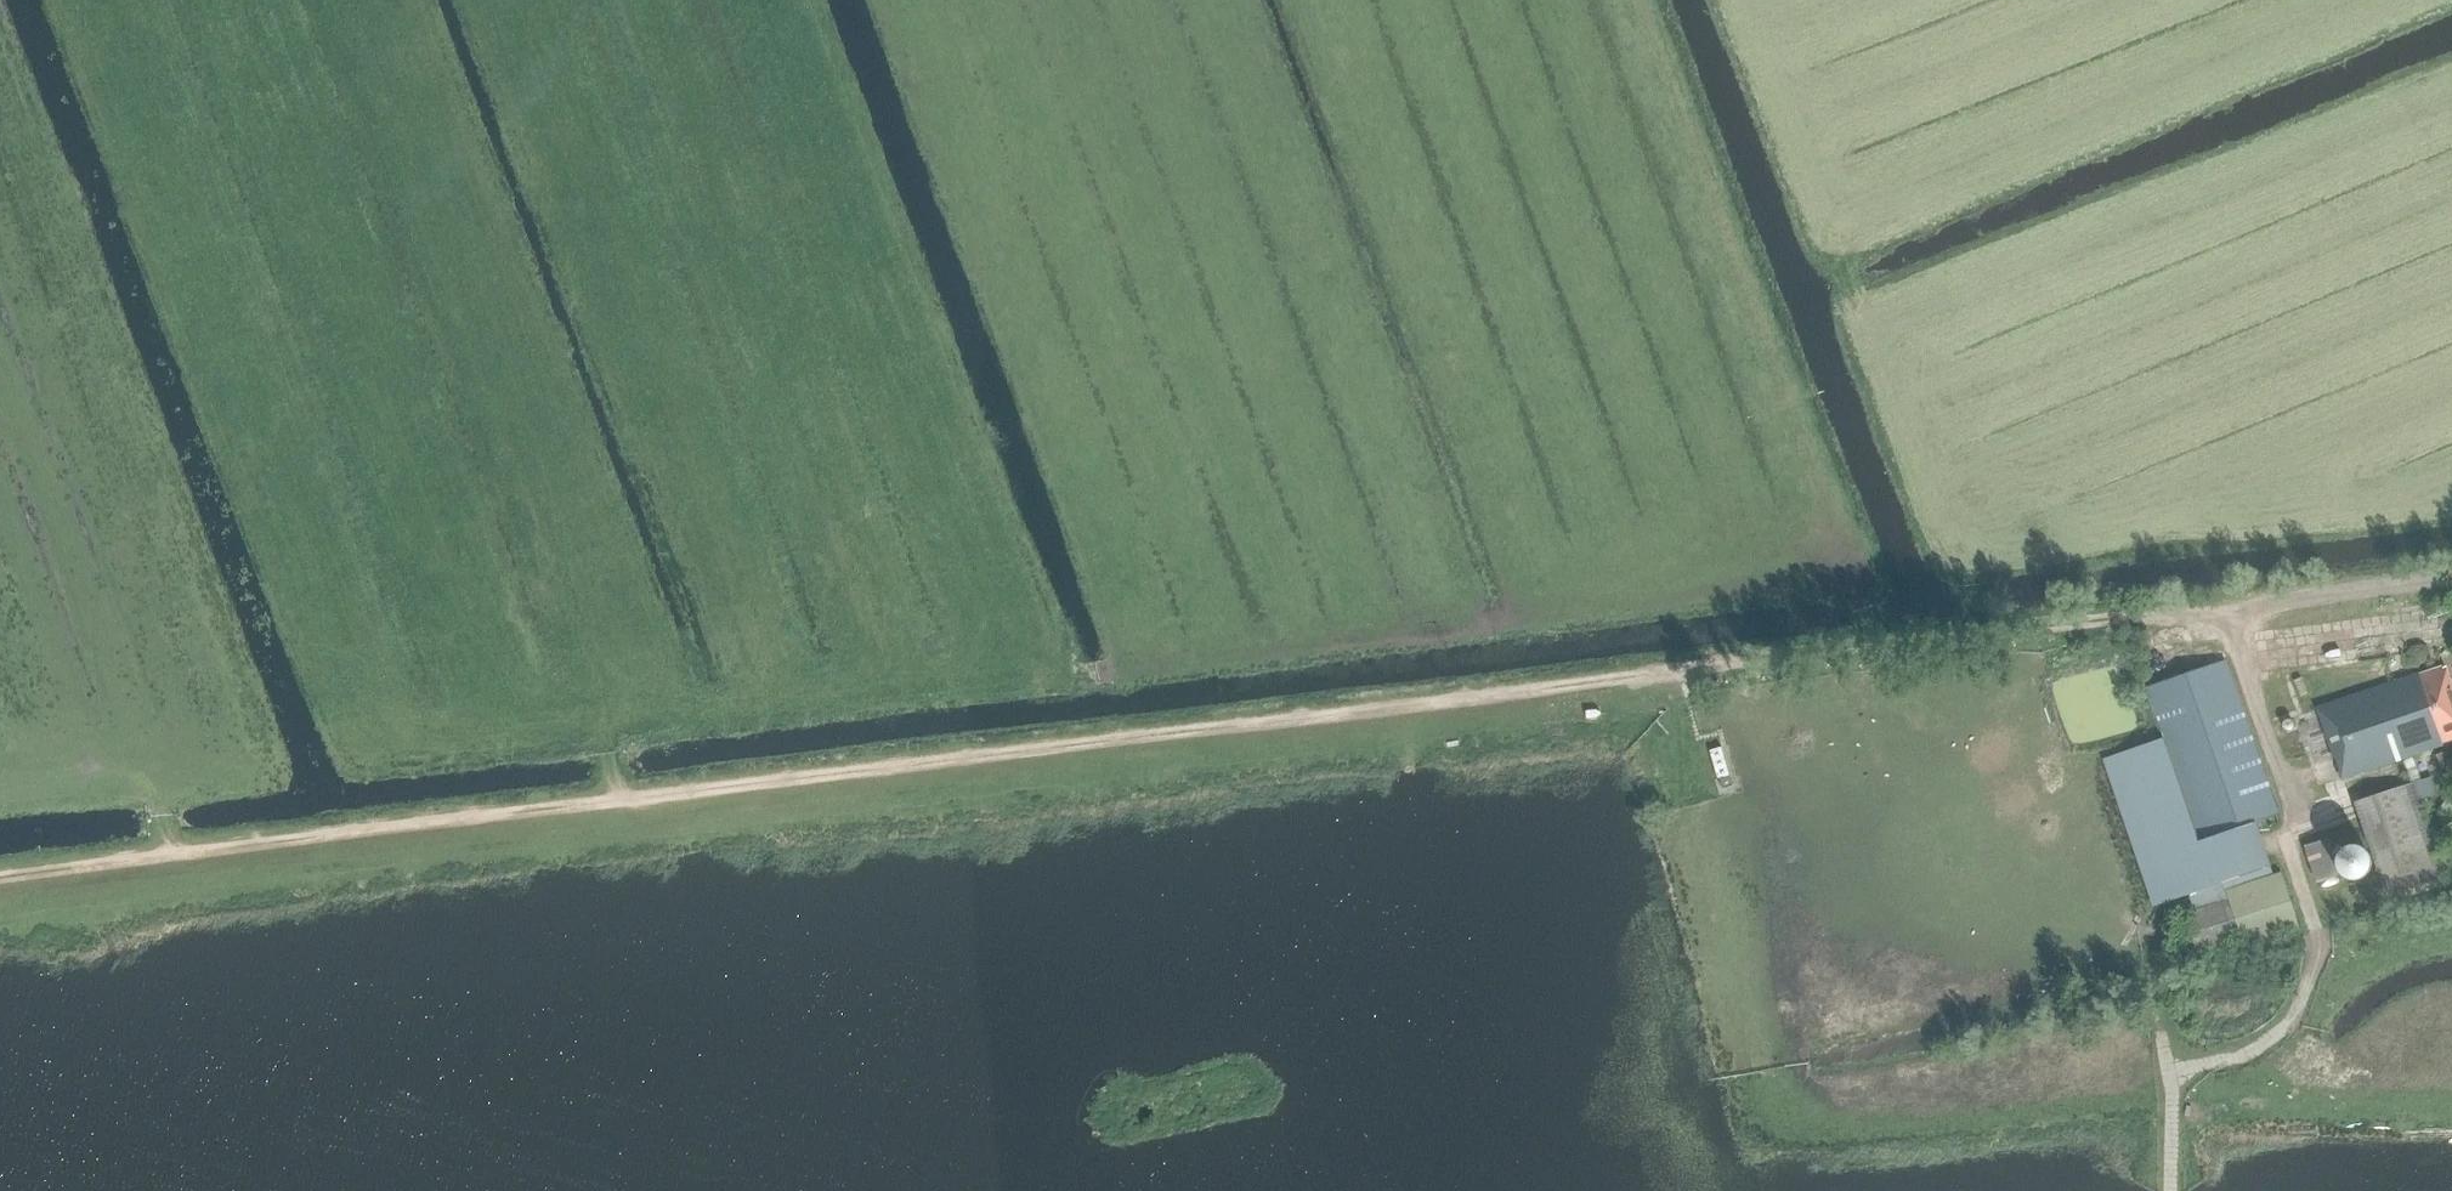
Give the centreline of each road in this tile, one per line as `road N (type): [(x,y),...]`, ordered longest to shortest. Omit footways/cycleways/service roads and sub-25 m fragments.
road 1 (track): [(2451,581),(1962,633),(0,877)]

